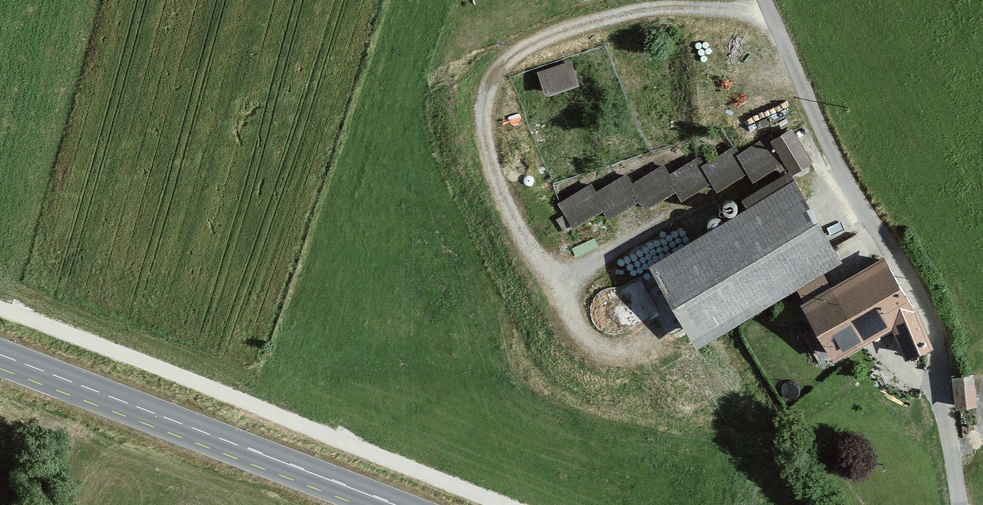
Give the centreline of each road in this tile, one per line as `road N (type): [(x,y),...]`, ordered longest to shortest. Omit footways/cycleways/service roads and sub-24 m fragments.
road 1 (residential): [(764,0),(837,165),(930,318),(963,504)]
road 2 (track): [(0,305),(504,504)]
road 3 (secondary): [(0,354),(397,504)]

